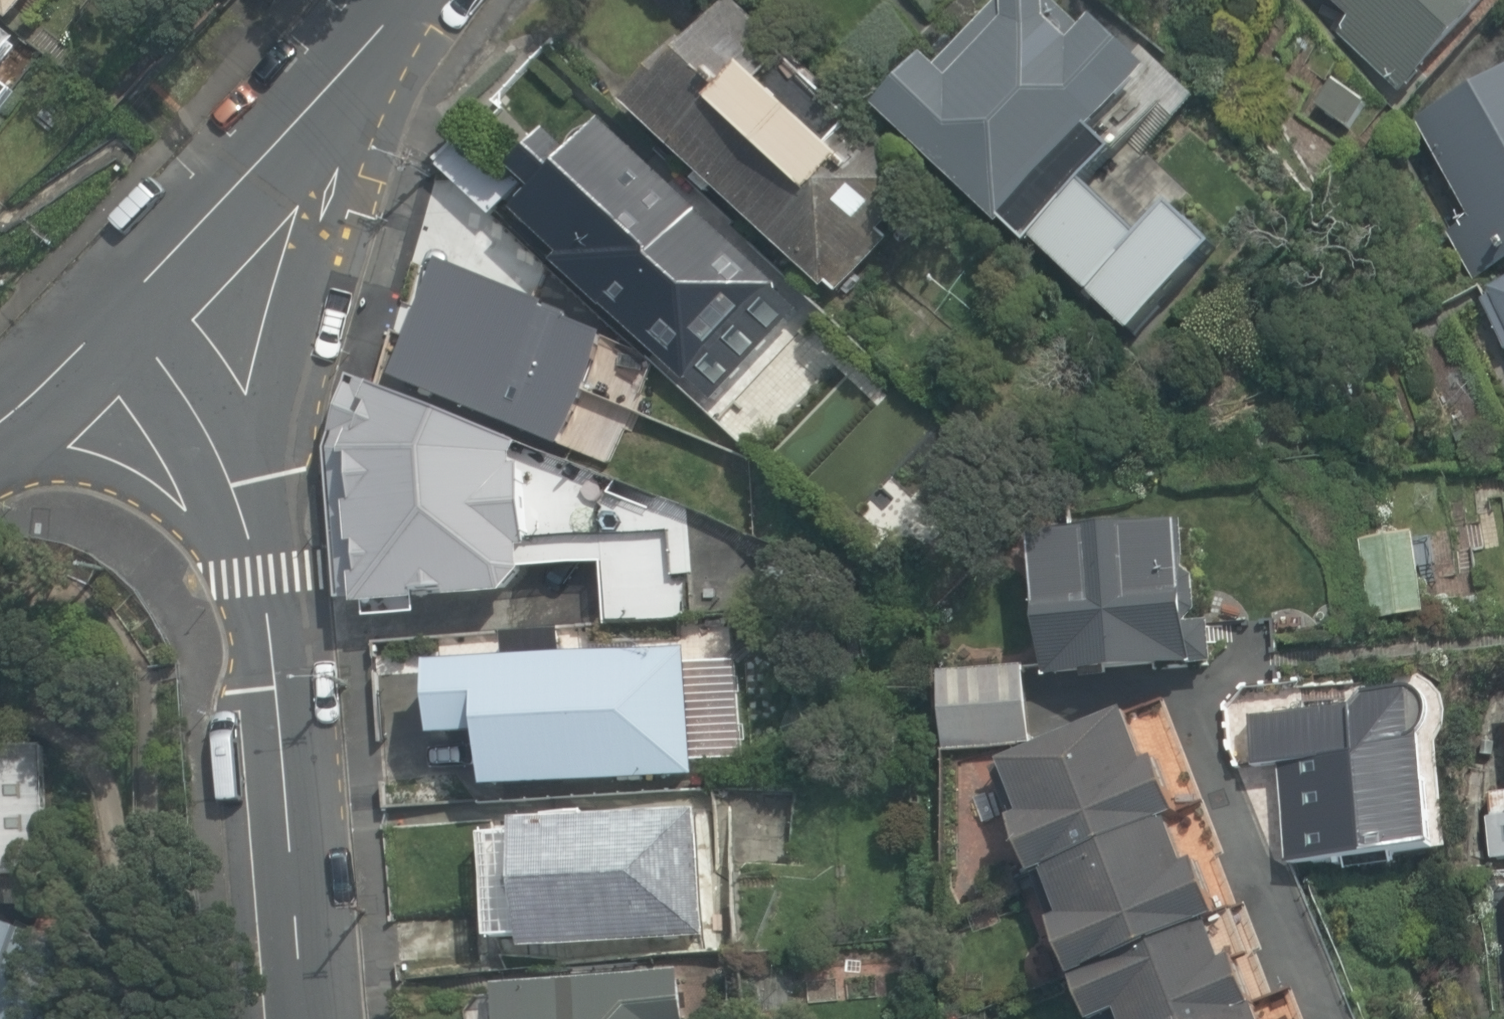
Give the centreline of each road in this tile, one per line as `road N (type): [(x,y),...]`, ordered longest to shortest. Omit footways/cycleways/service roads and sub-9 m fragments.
road 1 (tertiary): [(307,1018),(258,576),(212,445),(143,314)]
road 2 (tertiary): [(387,0),(143,314)]
road 3 (tertiary): [(143,314),(0,420)]

